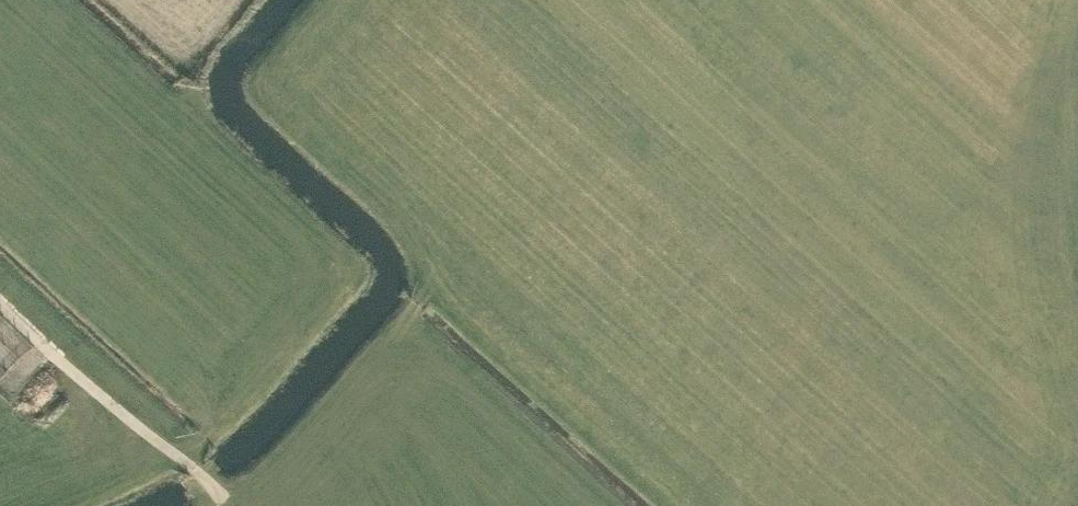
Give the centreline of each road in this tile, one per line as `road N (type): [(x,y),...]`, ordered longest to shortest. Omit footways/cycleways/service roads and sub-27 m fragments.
road 1 (track): [(0,299),(222,498)]

